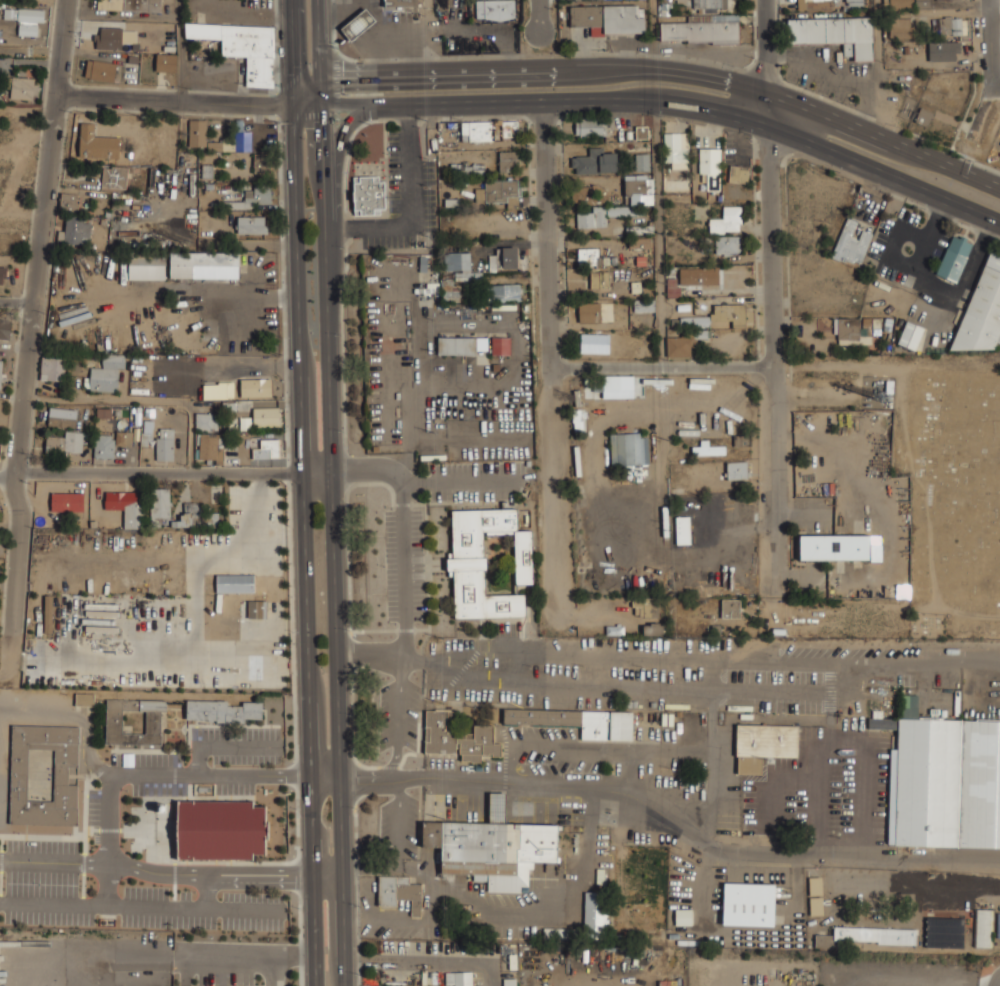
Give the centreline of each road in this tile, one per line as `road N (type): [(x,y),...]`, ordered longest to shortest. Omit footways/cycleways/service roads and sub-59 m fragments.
road 1 (primary): [(344,985),(321,106)]
road 2 (primary): [(296,106),(316,985)]
road 3 (secondary): [(999,186),(767,91),(672,69),(321,81),(296,106)]
road 4 (secondary): [(296,106),(656,101),(771,128),(999,224)]
road 5 (residential): [(544,104),(552,616)]
road 6 (residential): [(67,0),(15,477)]
road 7 (residential): [(771,128),(771,583)]
road 8 (residential): [(549,365),(999,363)]
road 9 (residential): [(15,477),(332,472)]
road 10 (residential): [(58,92),(296,106)]
road 11 (residential): [(15,477),(21,530),(12,633)]
road 12 (secondary): [(325,244),(338,220),(341,137),(370,105)]
road 13 (tertiary): [(765,0),(771,128)]

